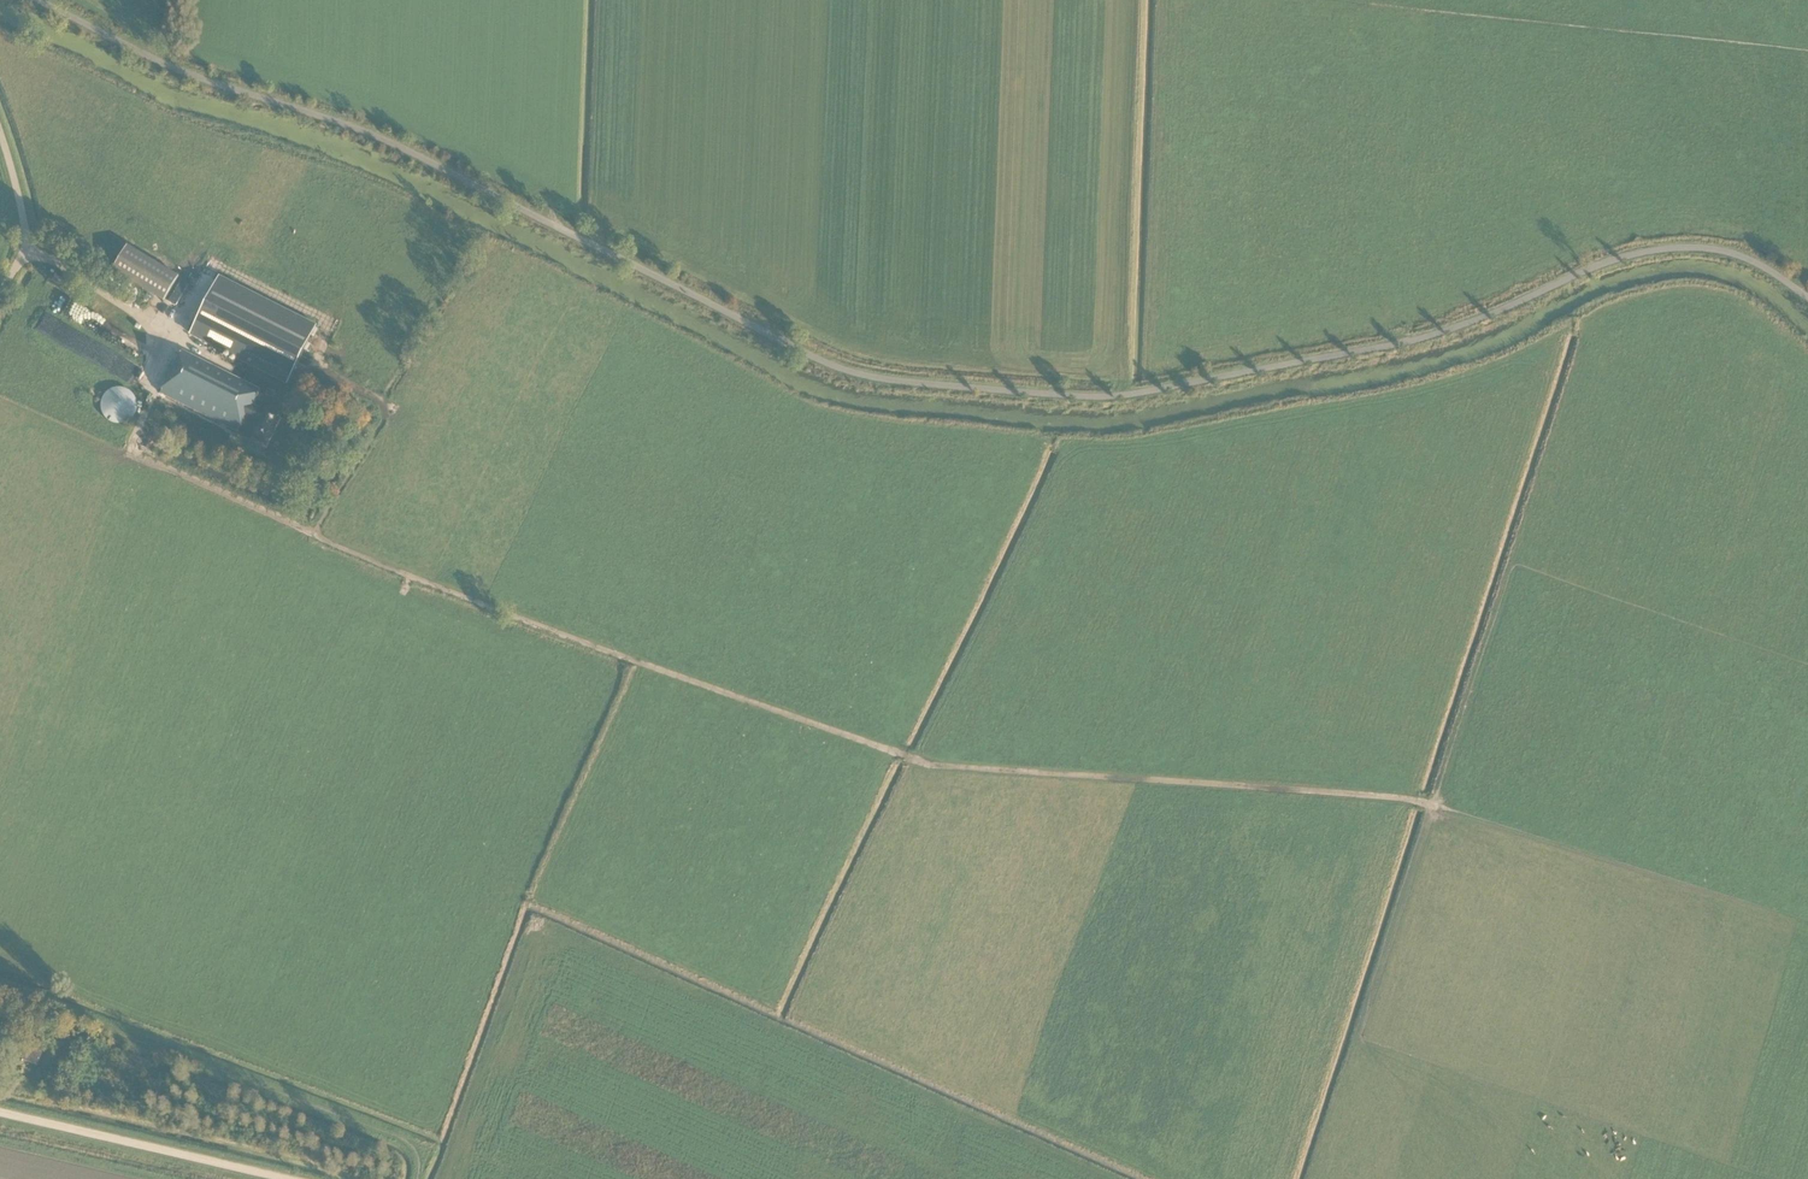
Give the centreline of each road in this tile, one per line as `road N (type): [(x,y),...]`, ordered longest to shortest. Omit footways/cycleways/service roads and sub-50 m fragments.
road 1 (unclassified): [(1807,299),(1735,254),(1683,247),(1605,263),(1421,338),(1136,393),(1090,397),(879,378),(819,360),(396,146),(165,63),(39,0)]
road 2 (unclassified): [(287,1178),(0,1113)]
road 3 (unclassified): [(0,295),(26,230),(0,131)]

